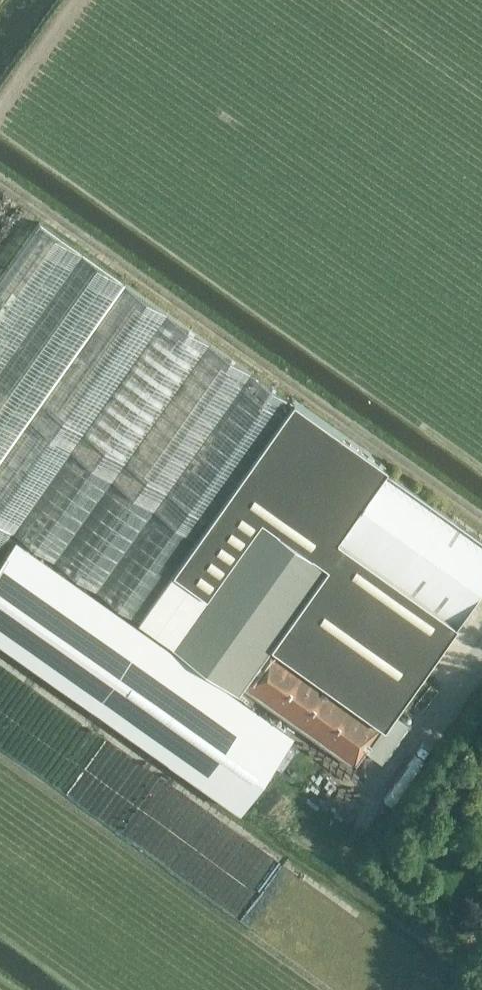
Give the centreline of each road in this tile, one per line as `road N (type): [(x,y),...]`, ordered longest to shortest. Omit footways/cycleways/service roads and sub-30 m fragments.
road 1 (track): [(80,0),(0,113)]

